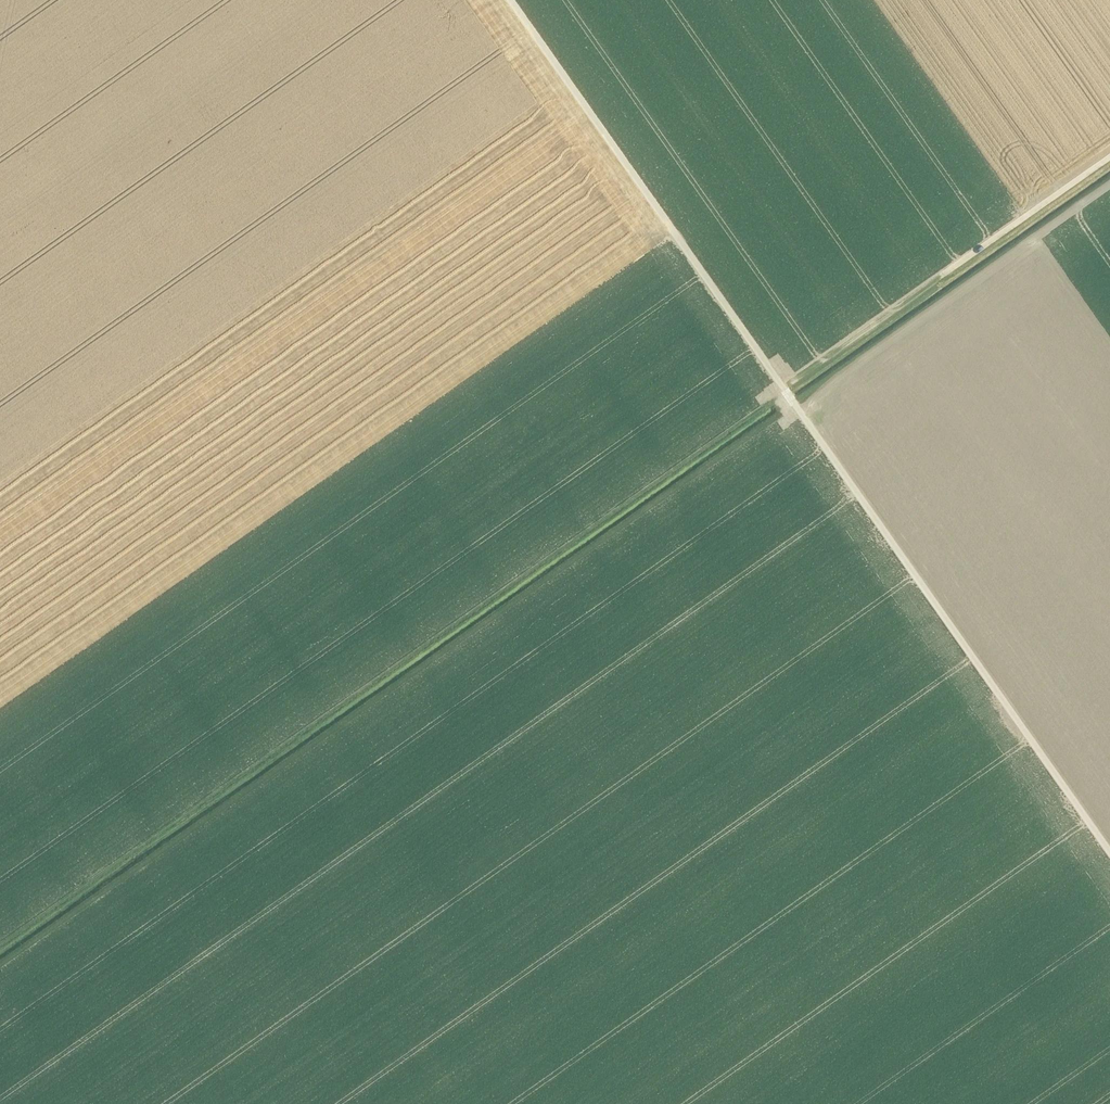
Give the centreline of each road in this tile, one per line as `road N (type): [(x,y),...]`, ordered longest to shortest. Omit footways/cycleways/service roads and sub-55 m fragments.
road 1 (track): [(1109,157),(781,388)]

